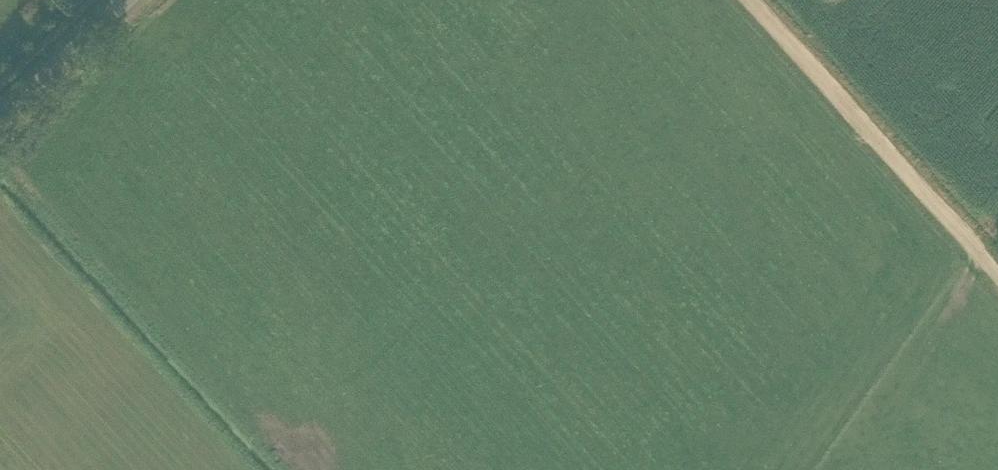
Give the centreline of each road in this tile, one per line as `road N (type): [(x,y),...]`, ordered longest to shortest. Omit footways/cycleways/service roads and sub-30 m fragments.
road 1 (track): [(752,0),(997,276)]
road 2 (unclassified): [(0,122),(131,0)]

